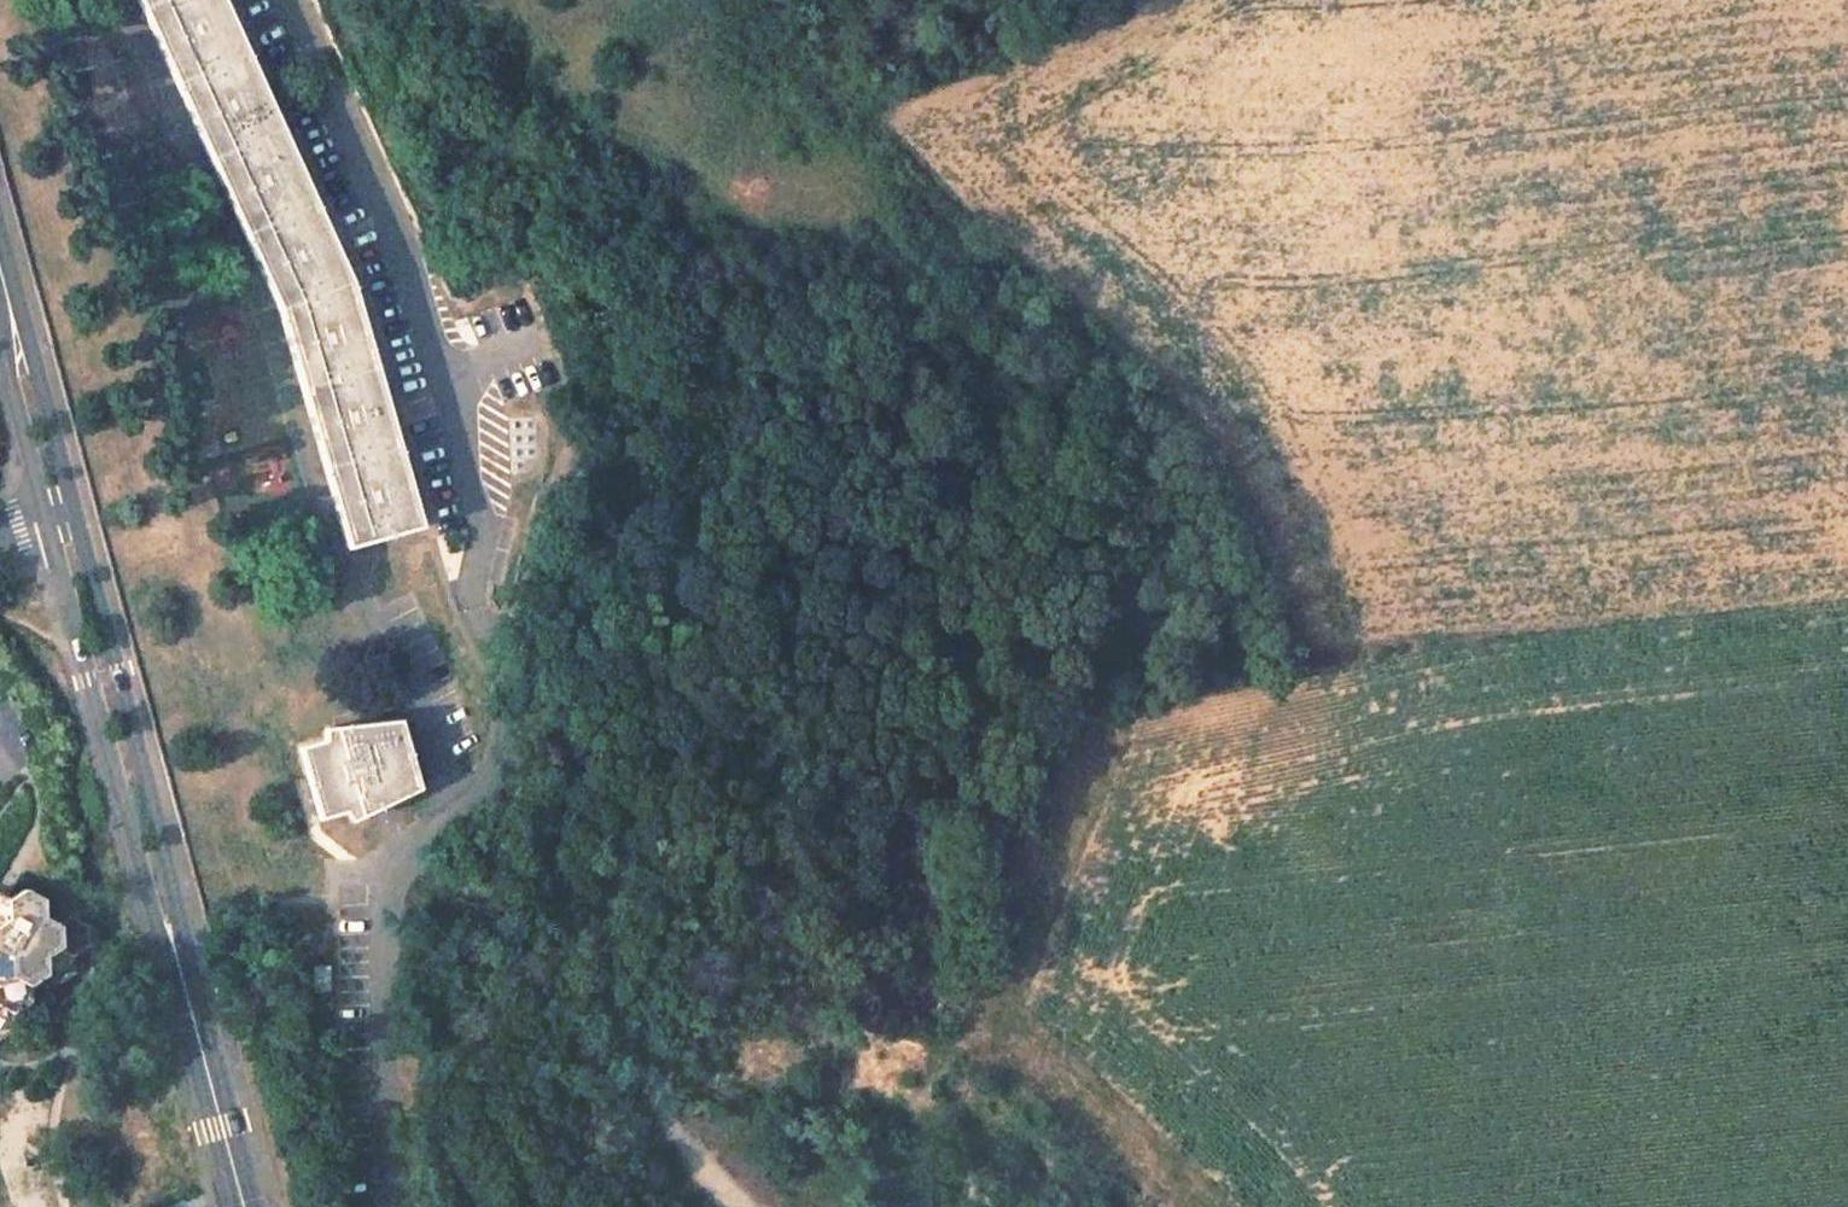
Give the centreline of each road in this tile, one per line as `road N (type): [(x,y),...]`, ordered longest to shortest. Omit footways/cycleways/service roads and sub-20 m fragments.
road 1 (residential): [(52,524),(239,1206)]
road 2 (residential): [(0,324),(52,524)]

